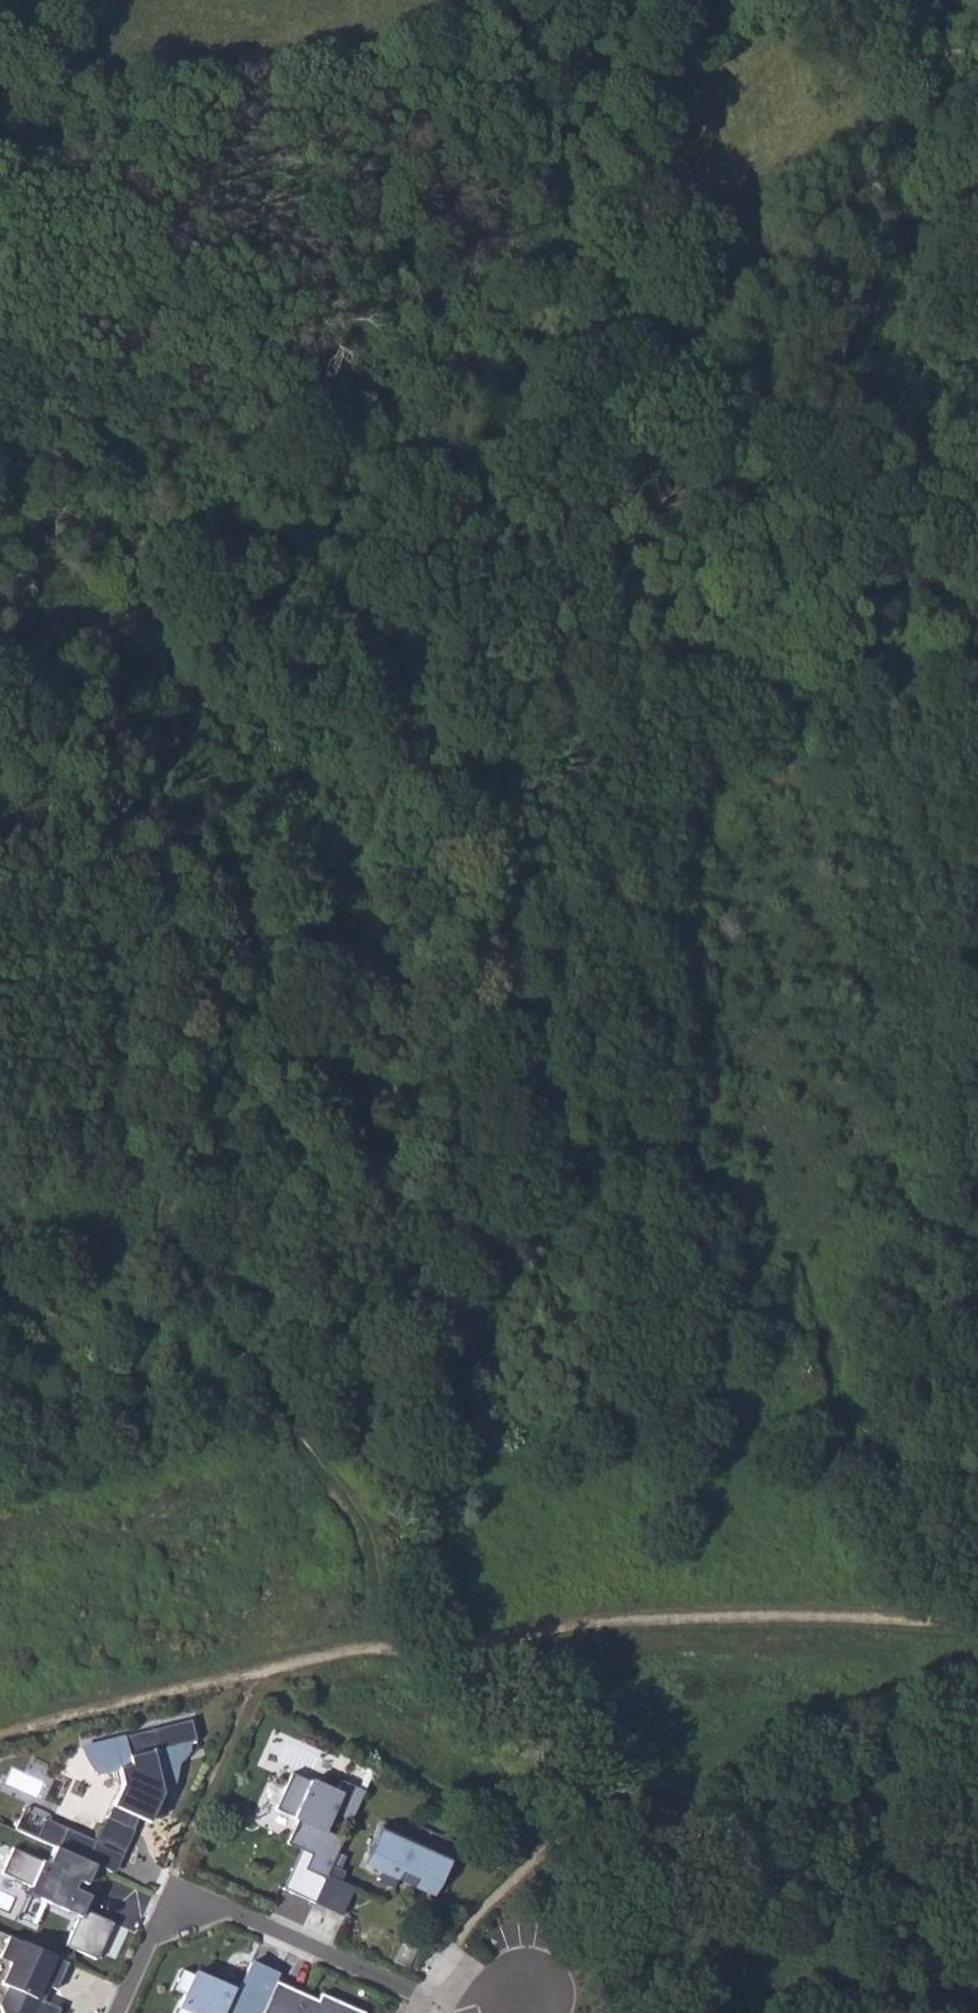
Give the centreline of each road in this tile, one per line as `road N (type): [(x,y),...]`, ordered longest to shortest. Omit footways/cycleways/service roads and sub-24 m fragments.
road 1 (residential): [(116,2012),(163,1926),(224,1908),(443,1999)]

